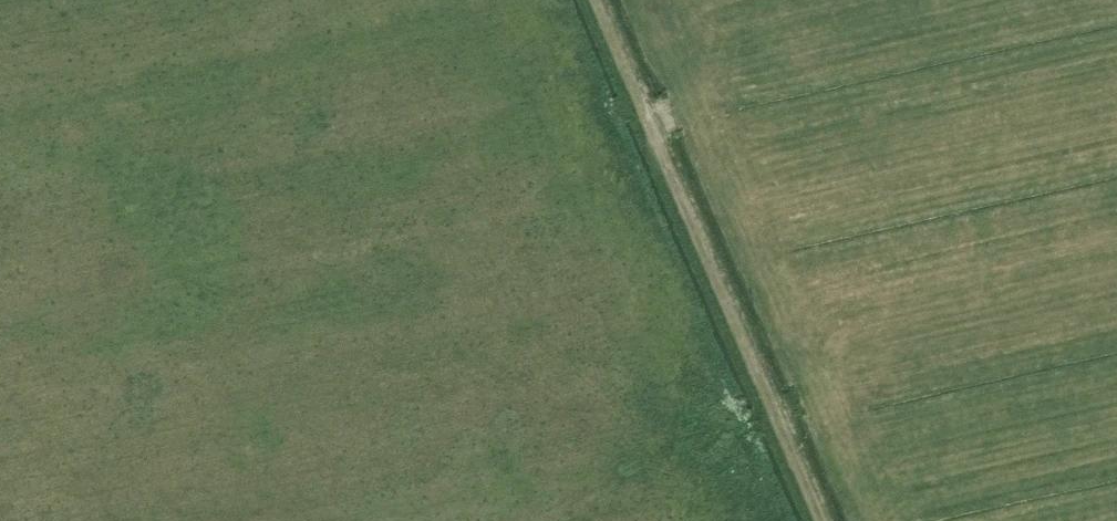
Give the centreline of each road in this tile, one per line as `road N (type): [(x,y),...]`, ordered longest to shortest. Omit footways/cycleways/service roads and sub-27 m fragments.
road 1 (track): [(825,520),(598,0)]

